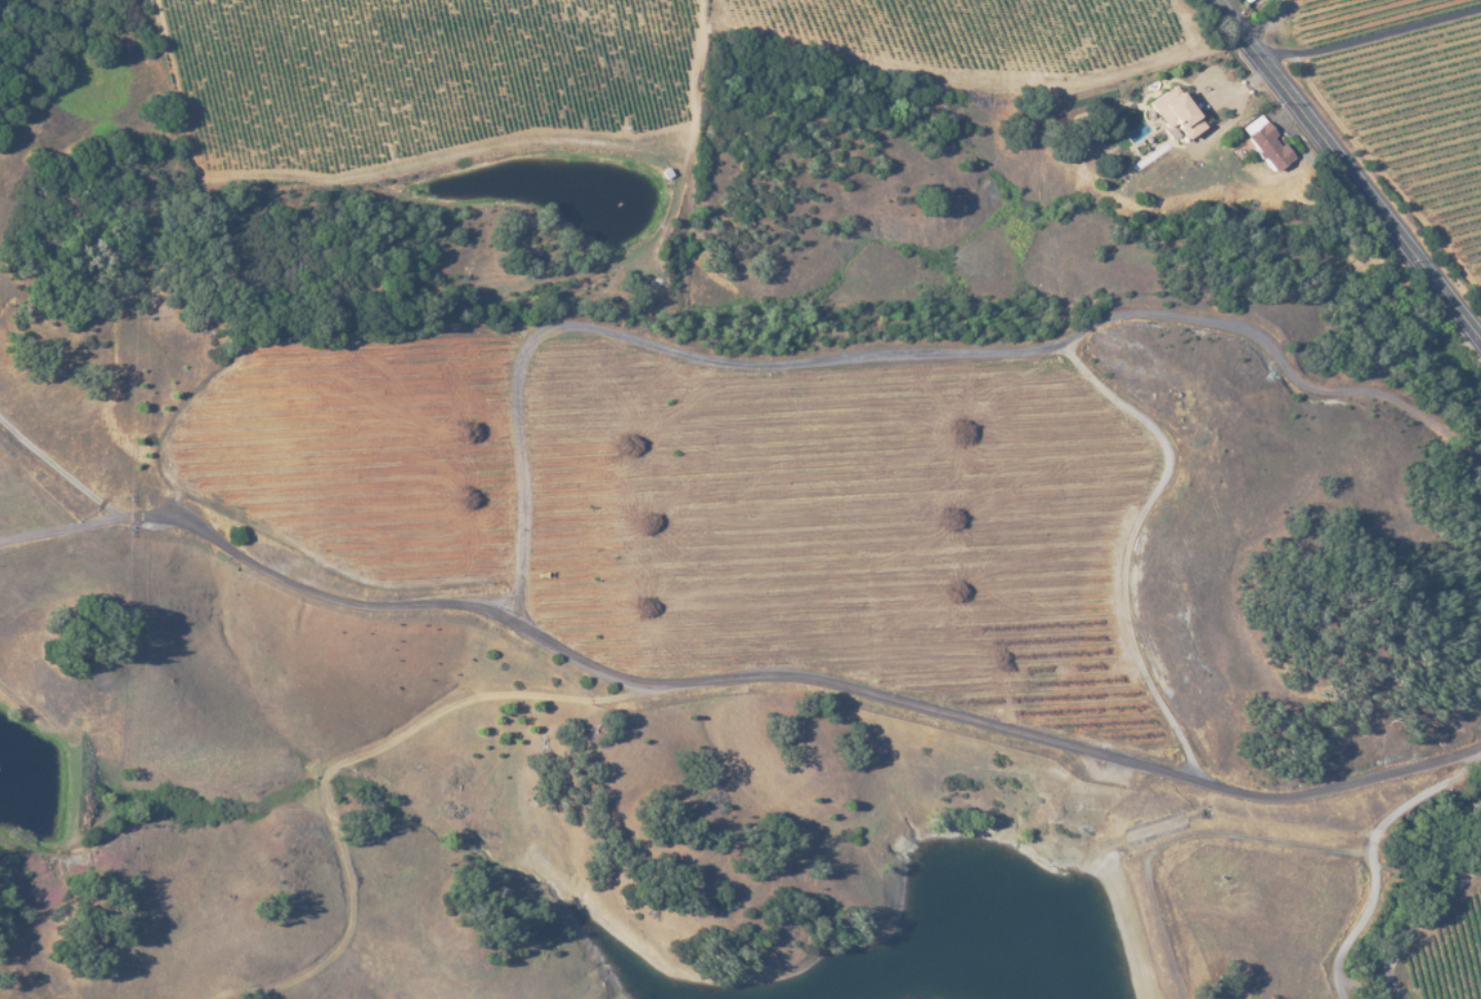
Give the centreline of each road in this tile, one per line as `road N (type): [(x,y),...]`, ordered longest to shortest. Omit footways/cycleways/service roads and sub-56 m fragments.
road 1 (secondary): [(1221,0),(1480,341)]
road 2 (track): [(1266,63),(1480,7)]
road 3 (track): [(1405,998),(1396,989),(1480,877)]

